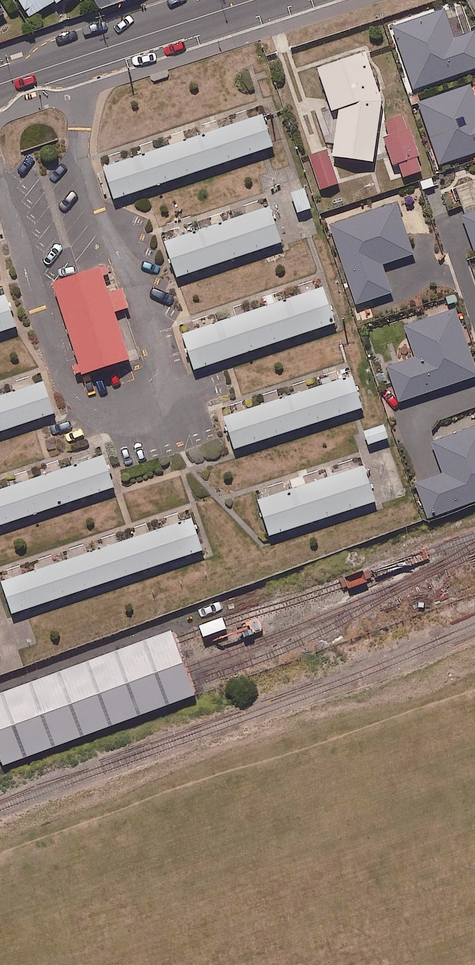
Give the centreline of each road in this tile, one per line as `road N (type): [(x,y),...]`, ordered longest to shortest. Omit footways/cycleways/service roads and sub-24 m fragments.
road 1 (tertiary): [(252,0),(0,84)]

